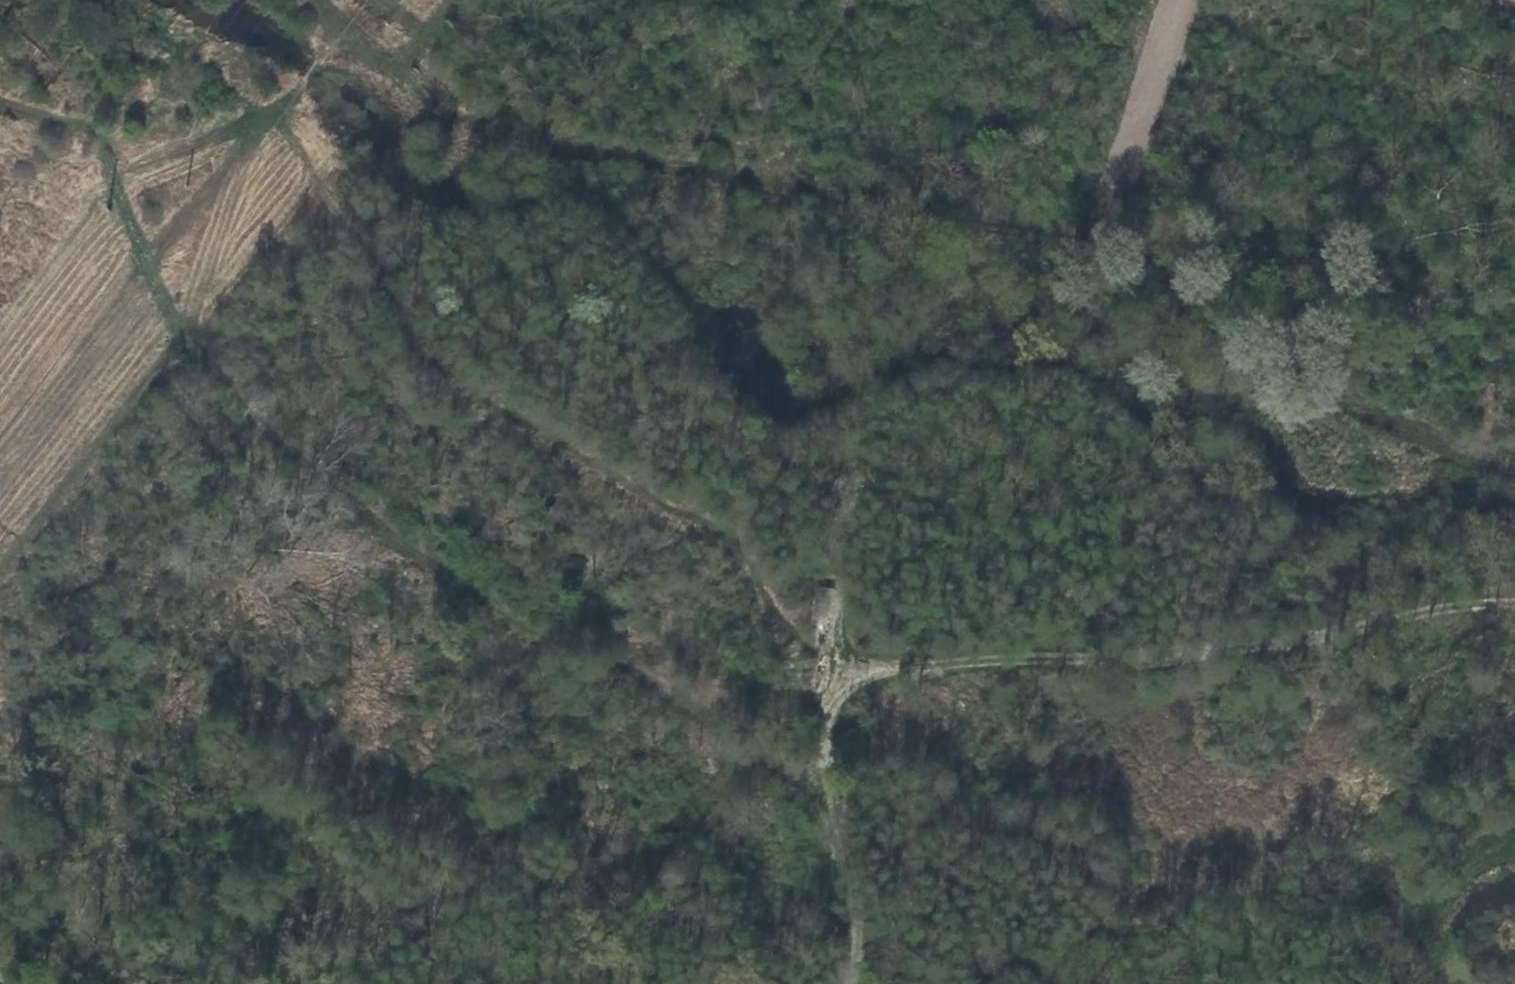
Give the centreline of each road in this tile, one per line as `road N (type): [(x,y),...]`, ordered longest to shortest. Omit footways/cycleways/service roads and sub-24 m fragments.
road 1 (track): [(1514,607),(903,675),(855,688),(831,719),(851,929),(840,983)]

